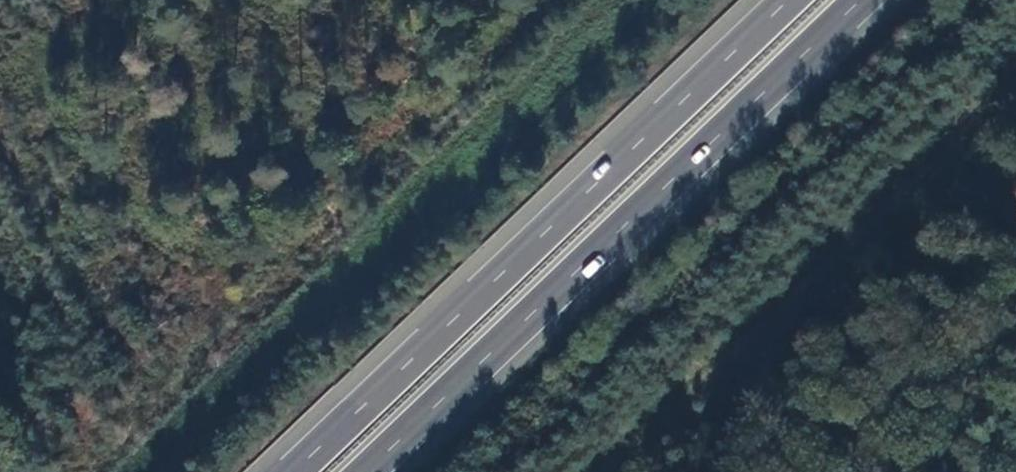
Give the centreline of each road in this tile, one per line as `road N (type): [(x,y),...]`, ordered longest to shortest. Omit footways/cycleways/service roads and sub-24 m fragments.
road 1 (motorway): [(790,0),(295,471)]
road 2 (motorway): [(368,471),(863,0)]

